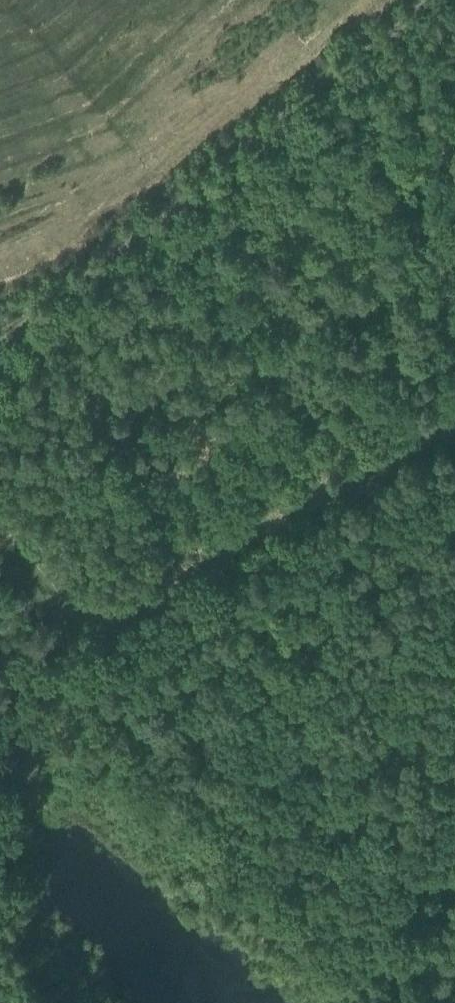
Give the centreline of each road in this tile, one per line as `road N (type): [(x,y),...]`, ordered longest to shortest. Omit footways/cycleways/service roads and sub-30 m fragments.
road 1 (track): [(432,0),(239,157),(0,330)]
road 2 (track): [(389,939),(119,697),(97,664),(89,613)]
road 3 (track): [(454,398),(89,613)]
road 4 (track): [(89,613),(0,512)]

